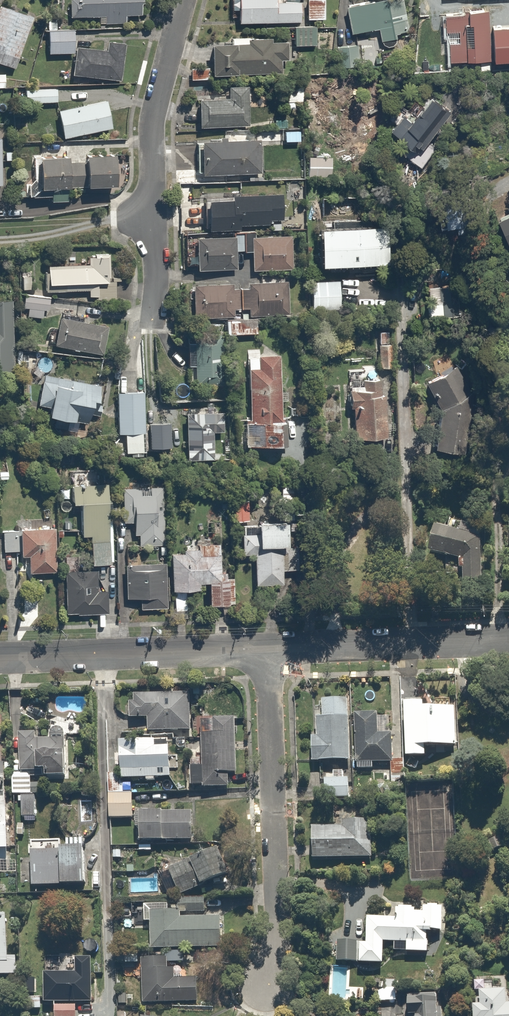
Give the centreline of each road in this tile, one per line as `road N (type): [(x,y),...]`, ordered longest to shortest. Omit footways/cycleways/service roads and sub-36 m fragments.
road 1 (residential): [(267,648),(277,935),(265,983)]
road 2 (residential): [(184,0),(152,134),(153,318)]
road 3 (residential): [(0,659),(267,648)]
road 4 (residential): [(267,648),(508,640)]

